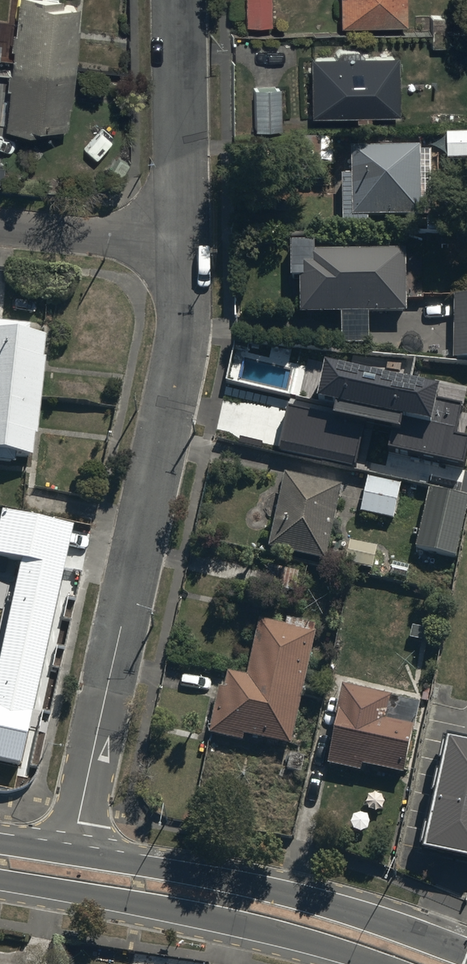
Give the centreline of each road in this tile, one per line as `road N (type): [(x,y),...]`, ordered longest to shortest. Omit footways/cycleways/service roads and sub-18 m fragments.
road 1 (residential): [(179,227),(165,437),(79,856)]
road 2 (secondary): [(79,856),(315,903),(466,957)]
road 3 (secondary): [(389,963),(191,912),(0,876)]
road 4 (residential): [(178,0),(179,227)]
road 5 (residential): [(179,227),(0,214)]

